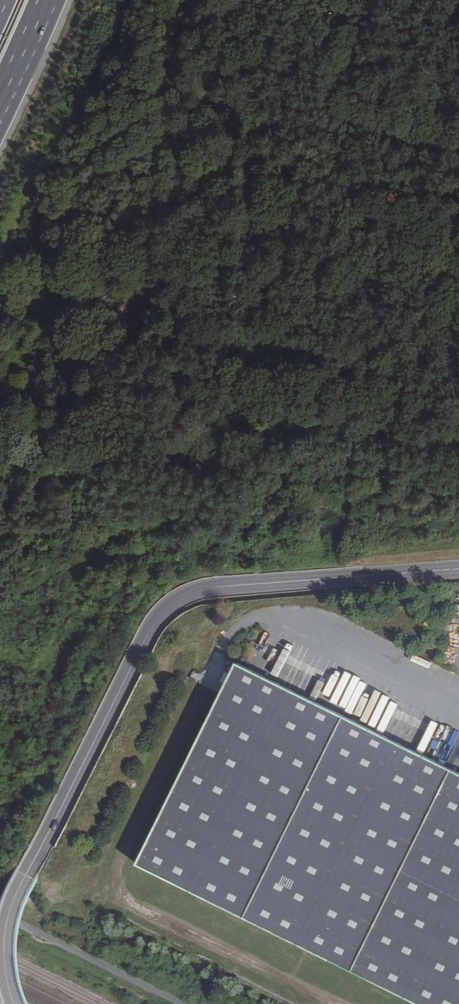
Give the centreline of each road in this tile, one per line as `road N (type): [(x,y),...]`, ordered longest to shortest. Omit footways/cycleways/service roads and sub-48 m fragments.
road 1 (unclassified): [(458,568),(218,587),(169,606),(20,897),(13,955),(24,1003)]

